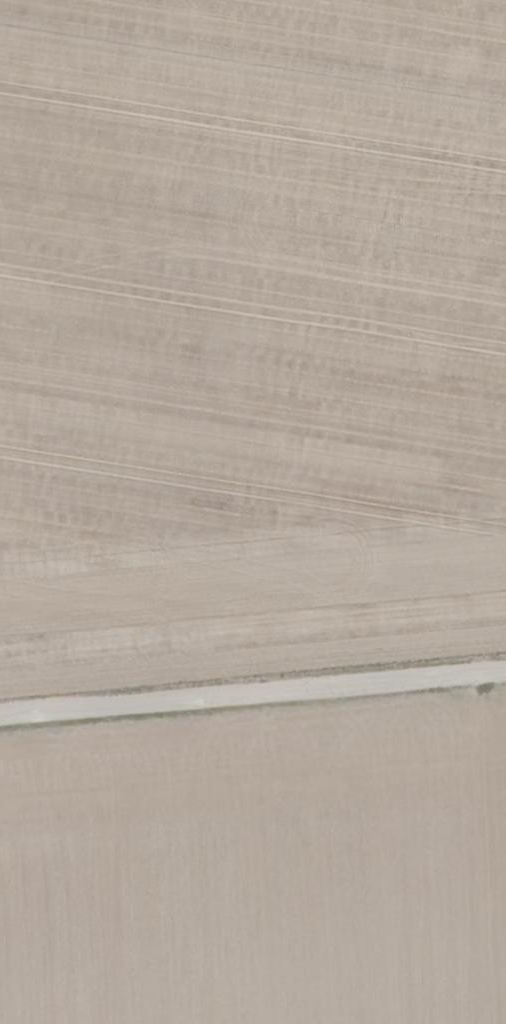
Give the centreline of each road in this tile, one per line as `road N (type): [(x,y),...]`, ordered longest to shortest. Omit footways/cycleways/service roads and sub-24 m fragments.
road 1 (track): [(0,714),(505,669)]

